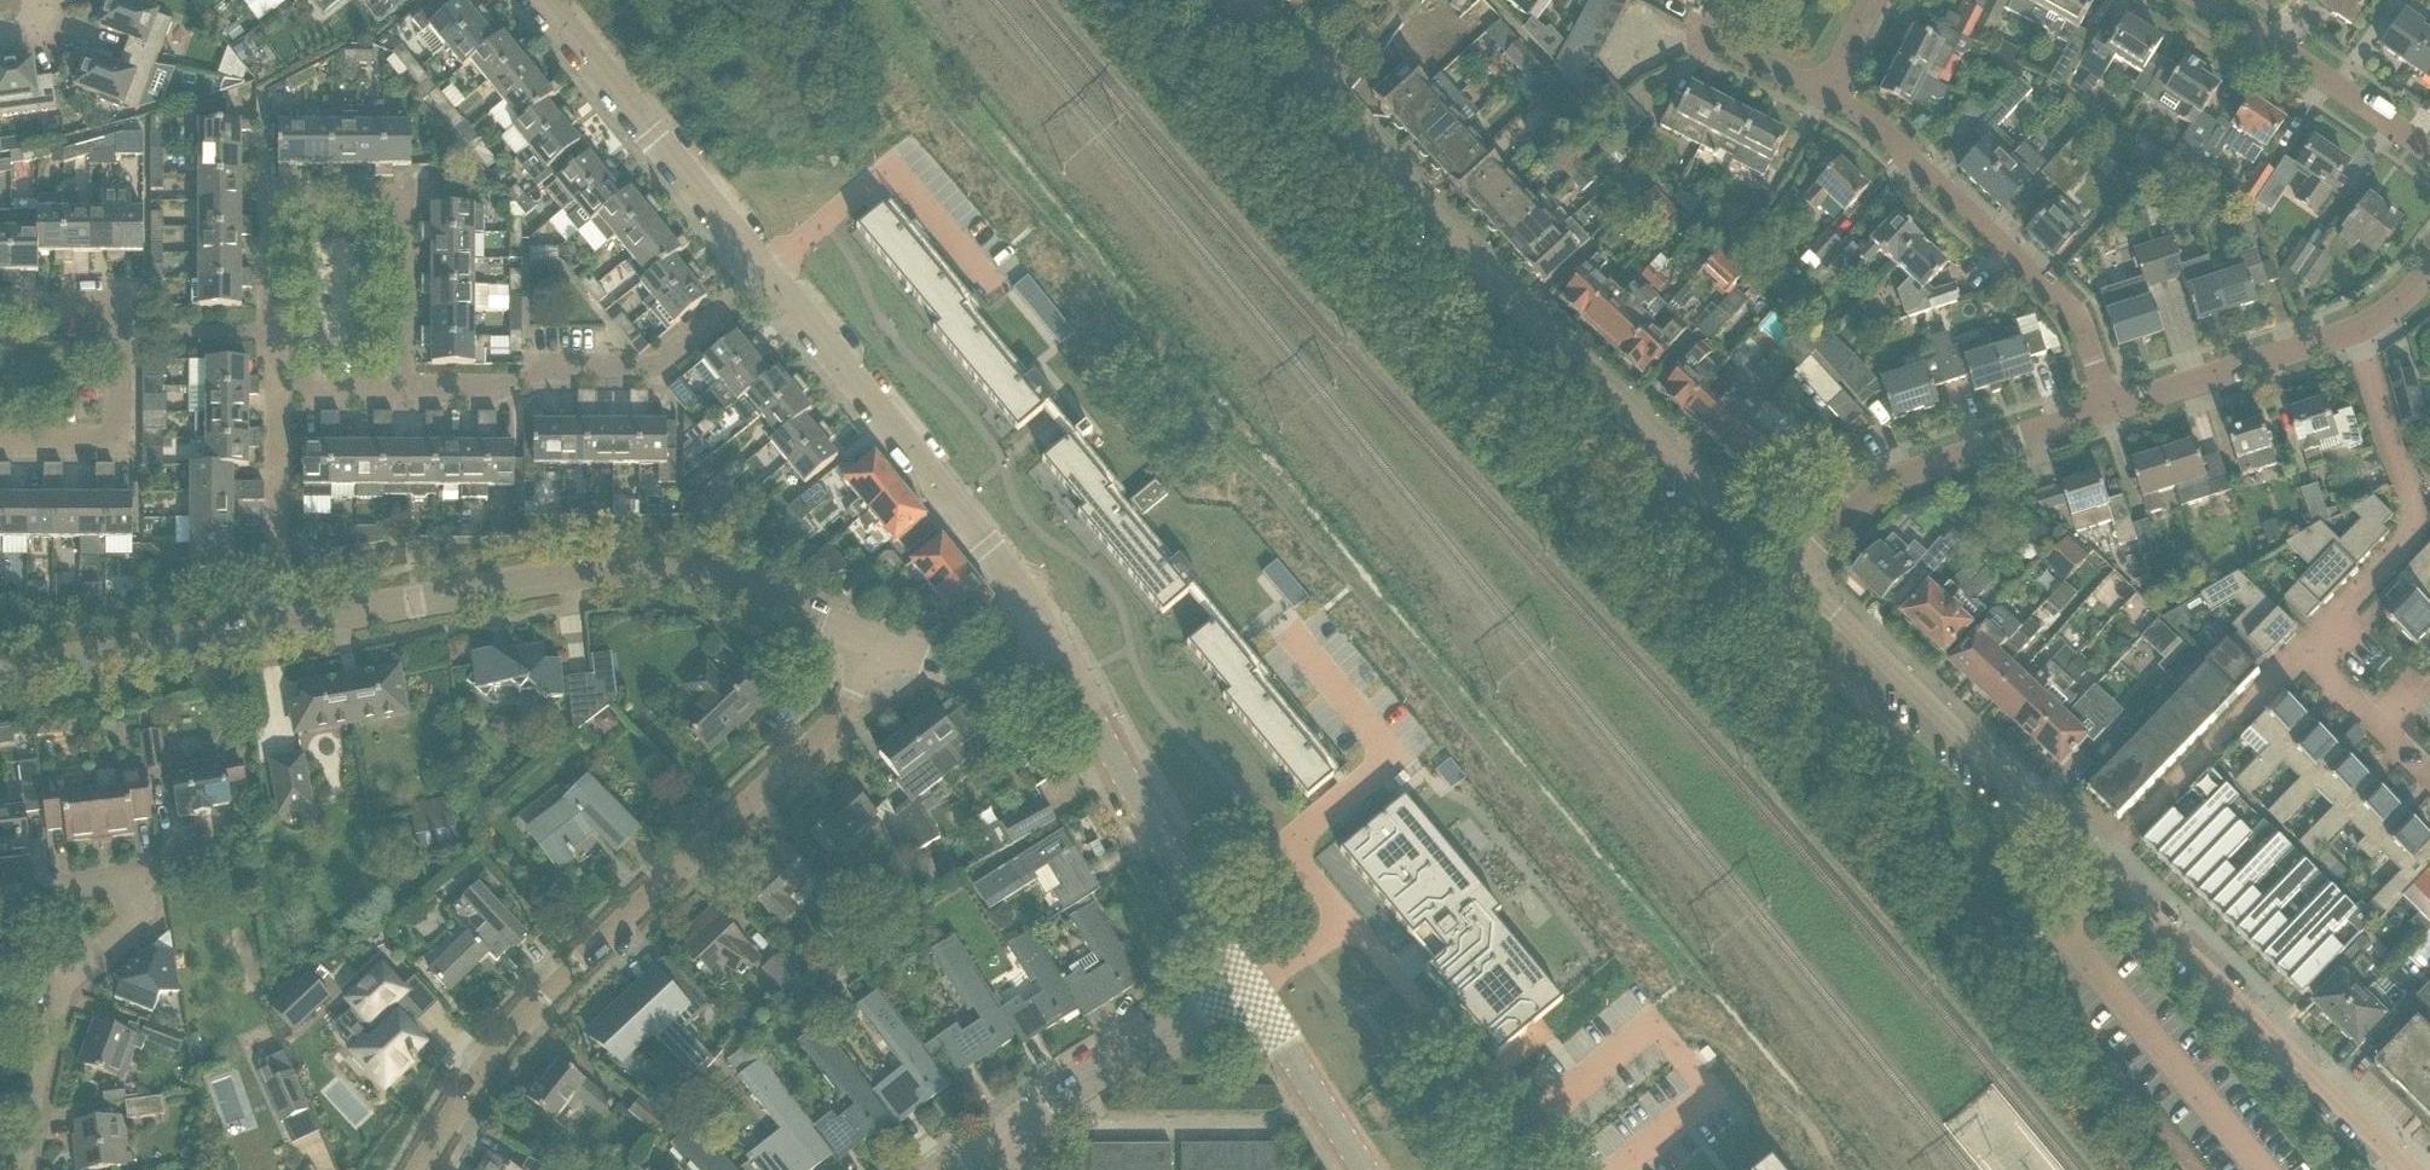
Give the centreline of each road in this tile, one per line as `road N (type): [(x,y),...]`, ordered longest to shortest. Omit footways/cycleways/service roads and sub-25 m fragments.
road 1 (residential): [(0,677),(575,579),(658,575),(877,643)]
road 2 (residential): [(1798,570),(2408,1169)]
road 3 (residential): [(424,1169),(568,975),(837,717),(877,643)]
road 4 (residential): [(1320,74),(1549,334),(1798,570)]
road 5 (residential): [(1053,649),(954,502),(766,274)]
road 6 (residential): [(284,332),(291,203),(385,192),(399,197),(406,391)]
road 7 (residential): [(2109,408),(2071,312),(1829,90)]
road 8 (residential): [(406,391),(490,390),(544,369),(648,369),(766,274)]
road 9 (residential): [(1248,986),(1053,649)]
road 10 (residential): [(2353,337),(2414,525),(2410,542),(2303,653)]
road 11 (residential): [(1798,570),(1870,490),(1900,473),(2109,408)]
road 12 (residential): [(766,274),(539,0)]
road 13 (residential): [(35,1169),(86,944),(71,912),(44,891),(0,899)]
road 14 (residential): [(1567,1169),(1353,925)]
road 15 (residential): [(2429,156),(2202,0)]
road 16 (residential): [(1013,1129),(1248,986)]
road 17 (residential): [(2109,408),(2353,337)]
road 18 (residential): [(1353,925),(1300,866),(1297,842),(1392,756)]
road 19 (unclassified): [(0,445),(110,445),(130,418),(130,337)]
road 20 (residential): [(1368,1169),(1248,986)]
road 21 (residential): [(877,643),(983,673),(1023,667),(1053,649)]
road 22 (residential): [(2303,653),(2429,778)]
road 23 (residential): [(285,558),(285,396)]
road 24 (residential): [(890,172),(766,274)]
road 25 (residential): [(1829,90),(1734,49),(1722,25),(1732,0)]
road 26 (residential): [(130,337),(284,332)]
road 27 (unclassified): [(0,308),(123,316),(130,337)]
road 28 (residential): [(1353,925),(1248,986)]
road 29 (residential): [(285,396),(406,391)]

